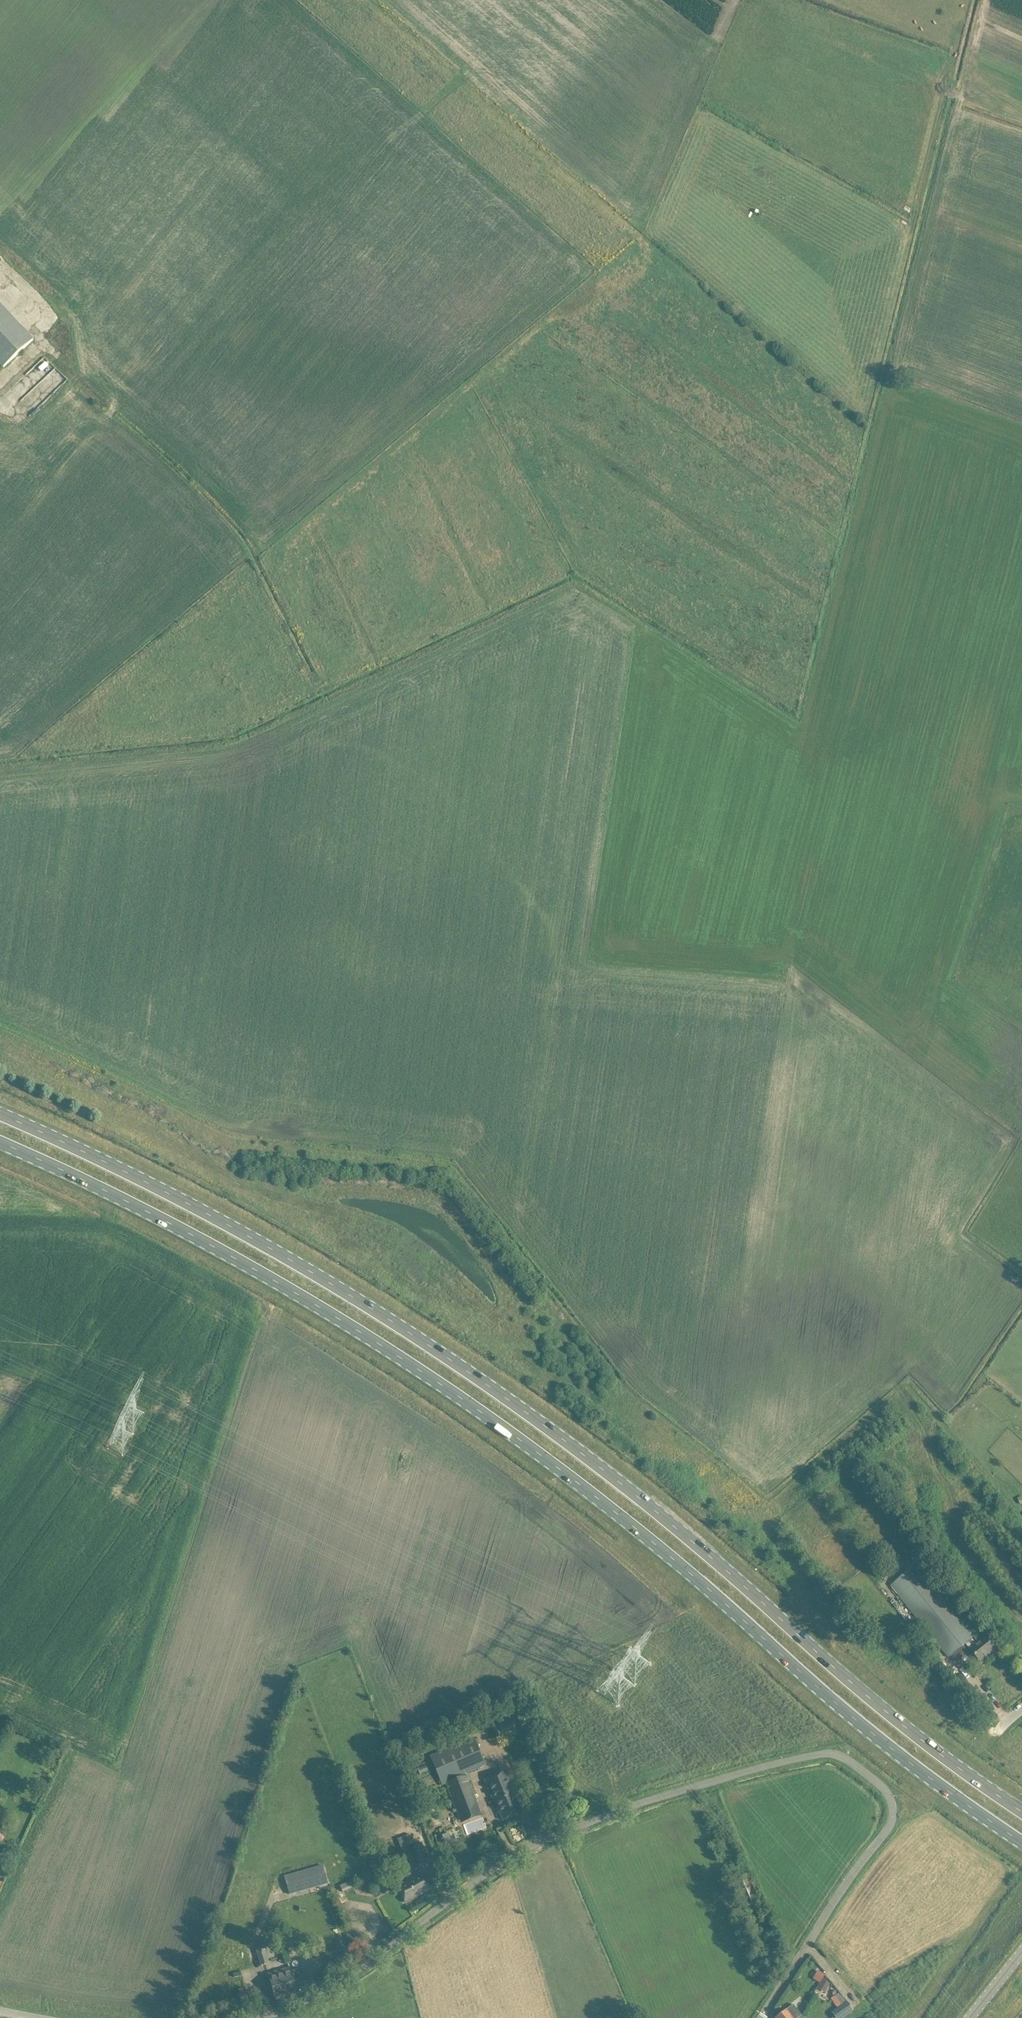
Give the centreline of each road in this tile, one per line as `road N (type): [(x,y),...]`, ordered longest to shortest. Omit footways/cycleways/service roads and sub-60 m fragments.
road 1 (primary): [(0,1142),(215,1247),(434,1380),(648,1538),(906,1760),(1021,1842)]
road 2 (primary): [(1021,1811),(855,1688),(664,1519),(450,1359),(227,1225),(0,1115)]
road 3 (unclassified): [(266,2017),(323,1999),(518,1854),(643,1802),(838,1754),(886,1789),(893,1810),(887,1830),(762,2017)]

